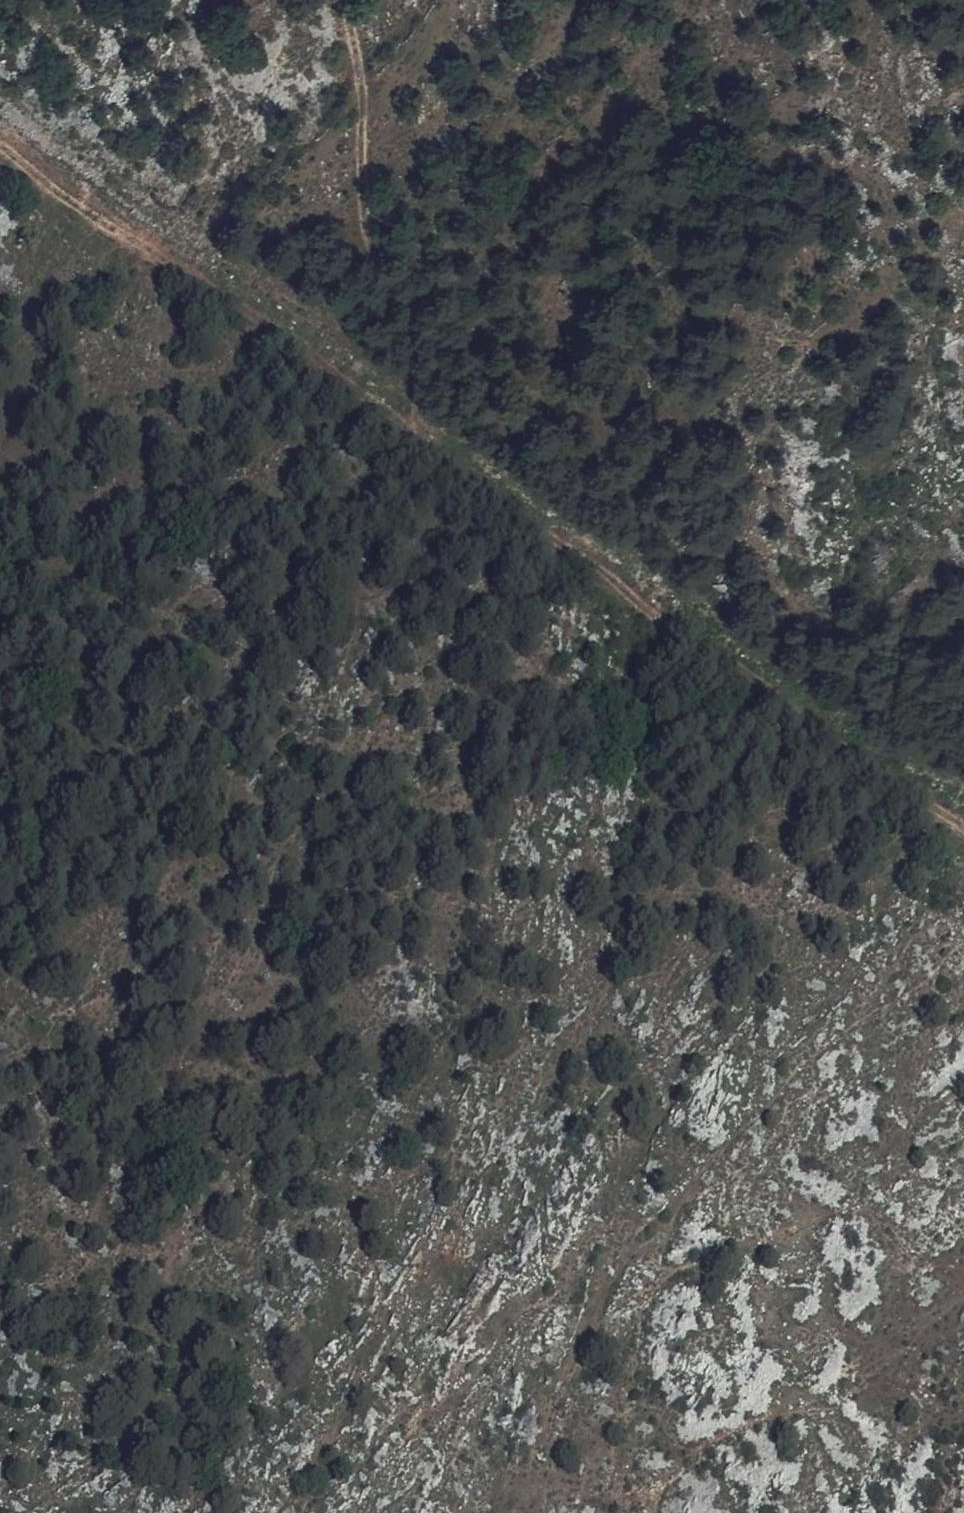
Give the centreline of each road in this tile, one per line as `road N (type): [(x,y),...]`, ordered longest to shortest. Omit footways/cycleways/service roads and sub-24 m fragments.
road 1 (track): [(963,821),(419,429)]
road 2 (track): [(353,0),(392,219),(434,357),(419,429)]

